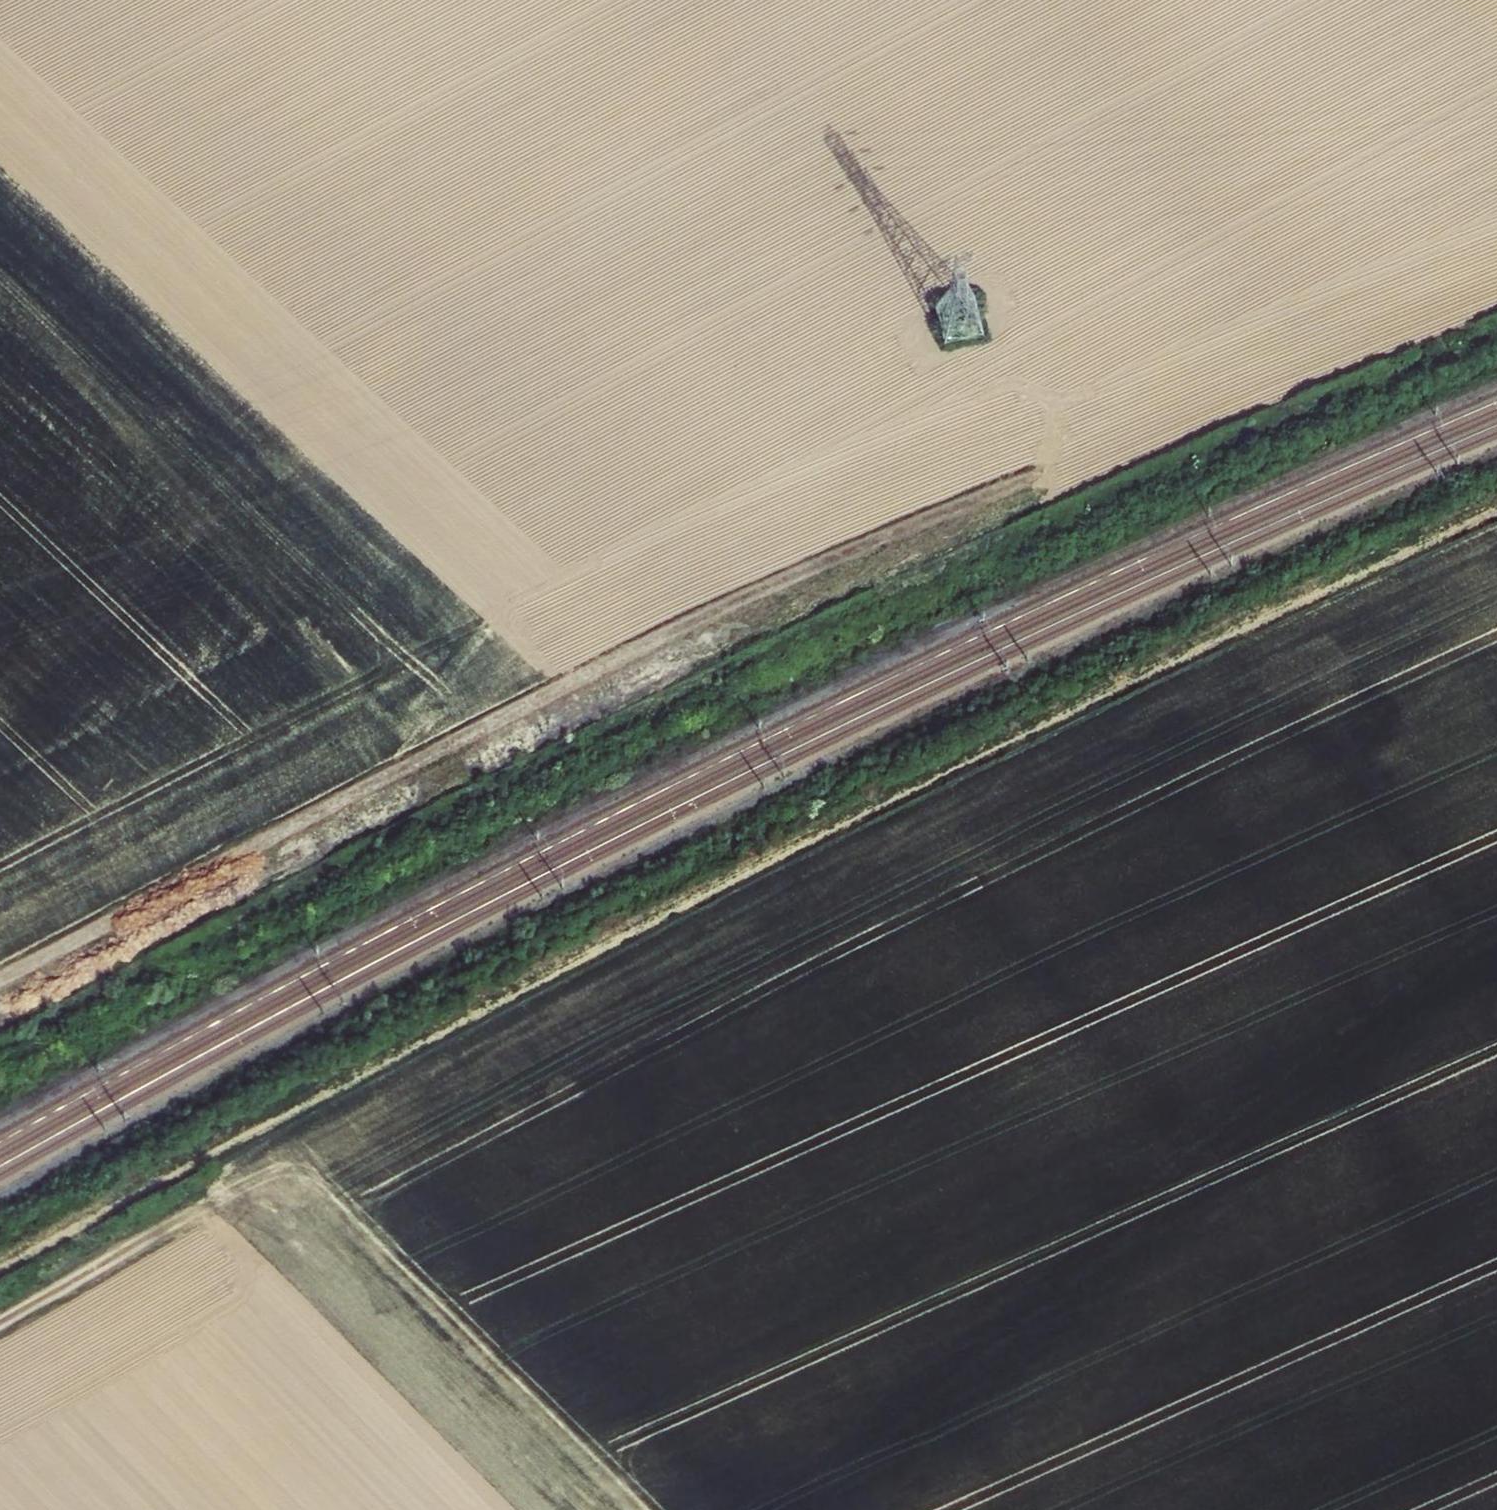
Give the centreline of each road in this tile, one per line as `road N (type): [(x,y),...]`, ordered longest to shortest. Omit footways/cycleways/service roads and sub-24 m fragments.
road 1 (track): [(1029,483),(560,682),(0,978)]
road 2 (track): [(201,1210),(0,1317)]

